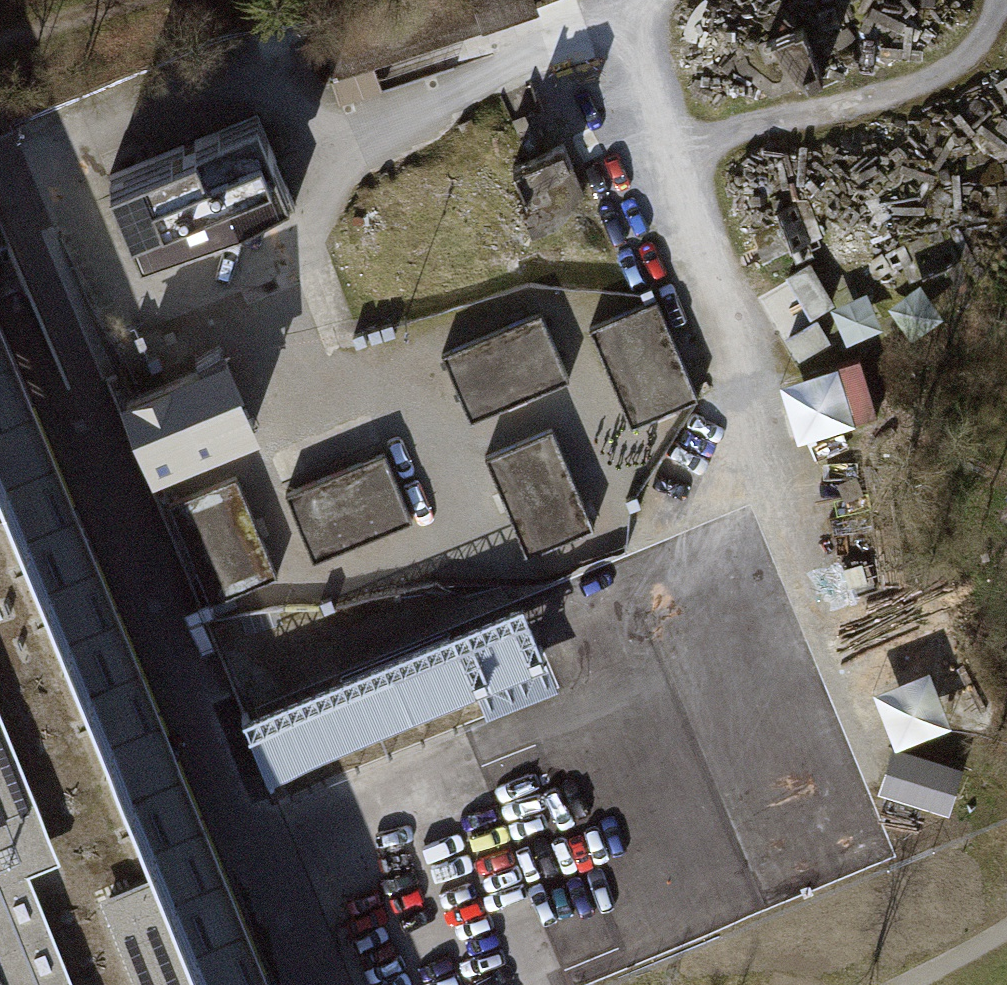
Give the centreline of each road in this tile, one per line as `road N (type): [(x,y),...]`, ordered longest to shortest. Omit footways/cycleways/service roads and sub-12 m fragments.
road 1 (track): [(615,6),(316,146),(319,193),(271,256),(115,315),(83,239)]
road 2 (track): [(271,256),(323,394),(405,399),(483,576)]
road 3 (track): [(316,146),(284,71),(53,161),(83,239)]
road 4 (track): [(672,149),(899,93),(980,49),(999,0)]
road 5 (track): [(430,457),(584,389),(555,306)]

